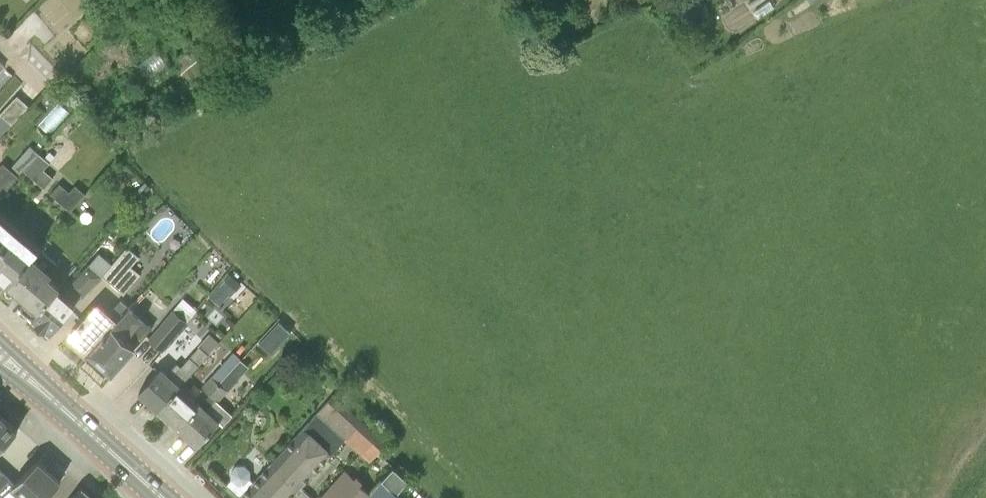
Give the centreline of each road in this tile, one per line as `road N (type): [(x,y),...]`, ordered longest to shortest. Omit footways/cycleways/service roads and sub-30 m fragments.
road 1 (primary): [(163,497),(41,388)]

